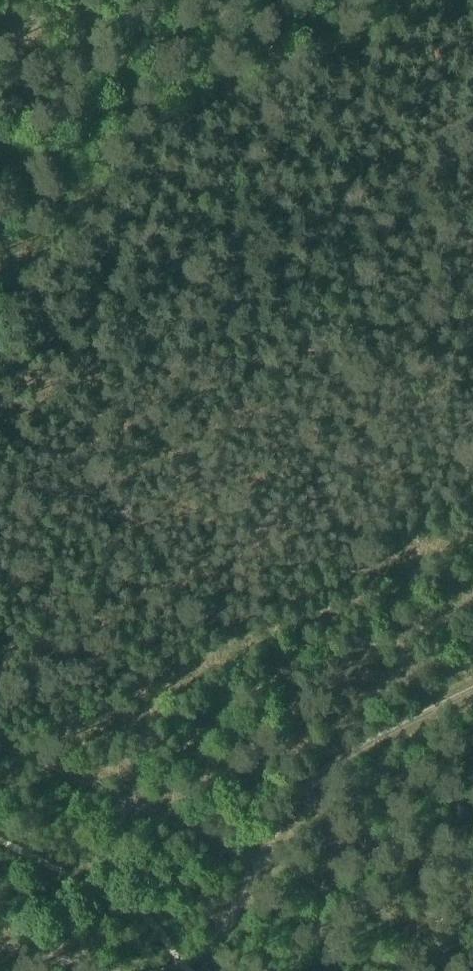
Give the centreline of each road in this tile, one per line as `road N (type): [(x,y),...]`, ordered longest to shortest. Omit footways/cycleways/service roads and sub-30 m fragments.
road 1 (track): [(472,957),(0,747)]
road 2 (track): [(169,970),(209,947),(230,920),(314,777),(472,700)]

